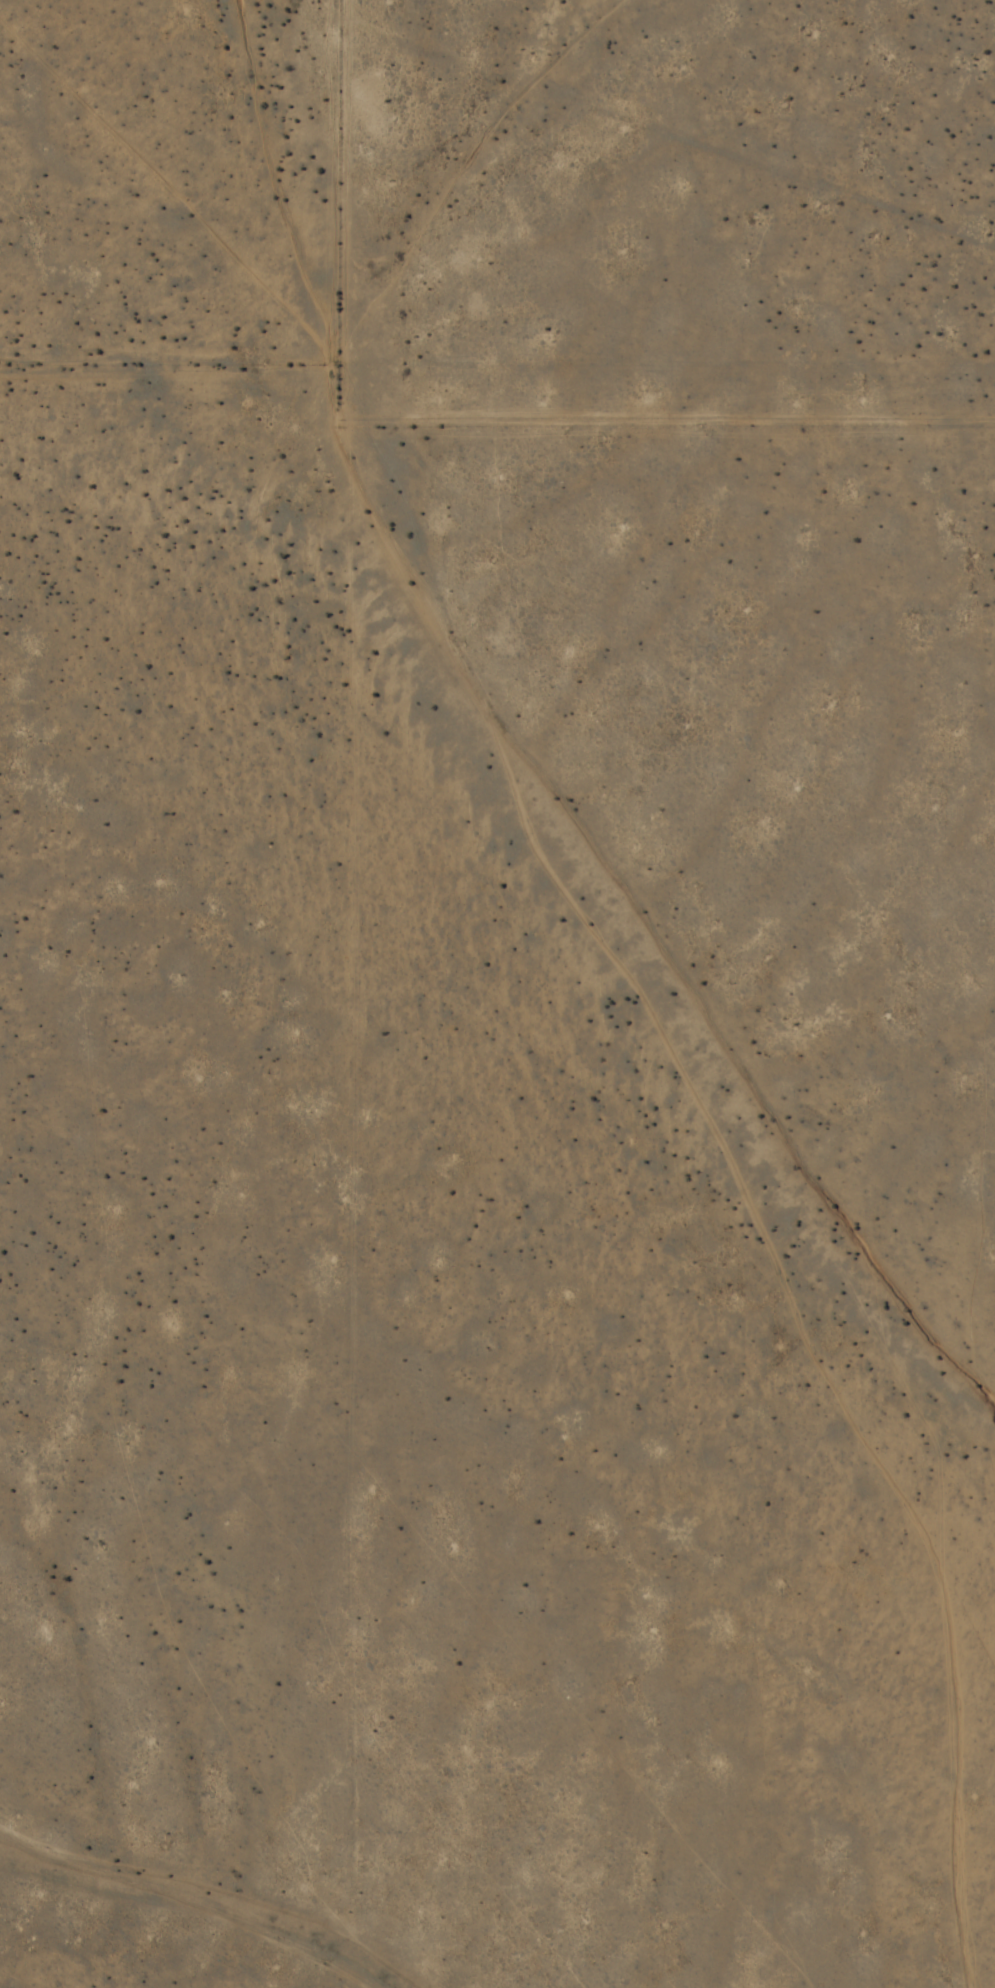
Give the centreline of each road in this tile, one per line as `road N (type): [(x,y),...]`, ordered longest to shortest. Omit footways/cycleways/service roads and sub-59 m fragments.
road 1 (residential): [(351,1987),(354,0)]
road 2 (residential): [(30,0),(994,818)]
road 3 (residential): [(446,359),(0,361)]

